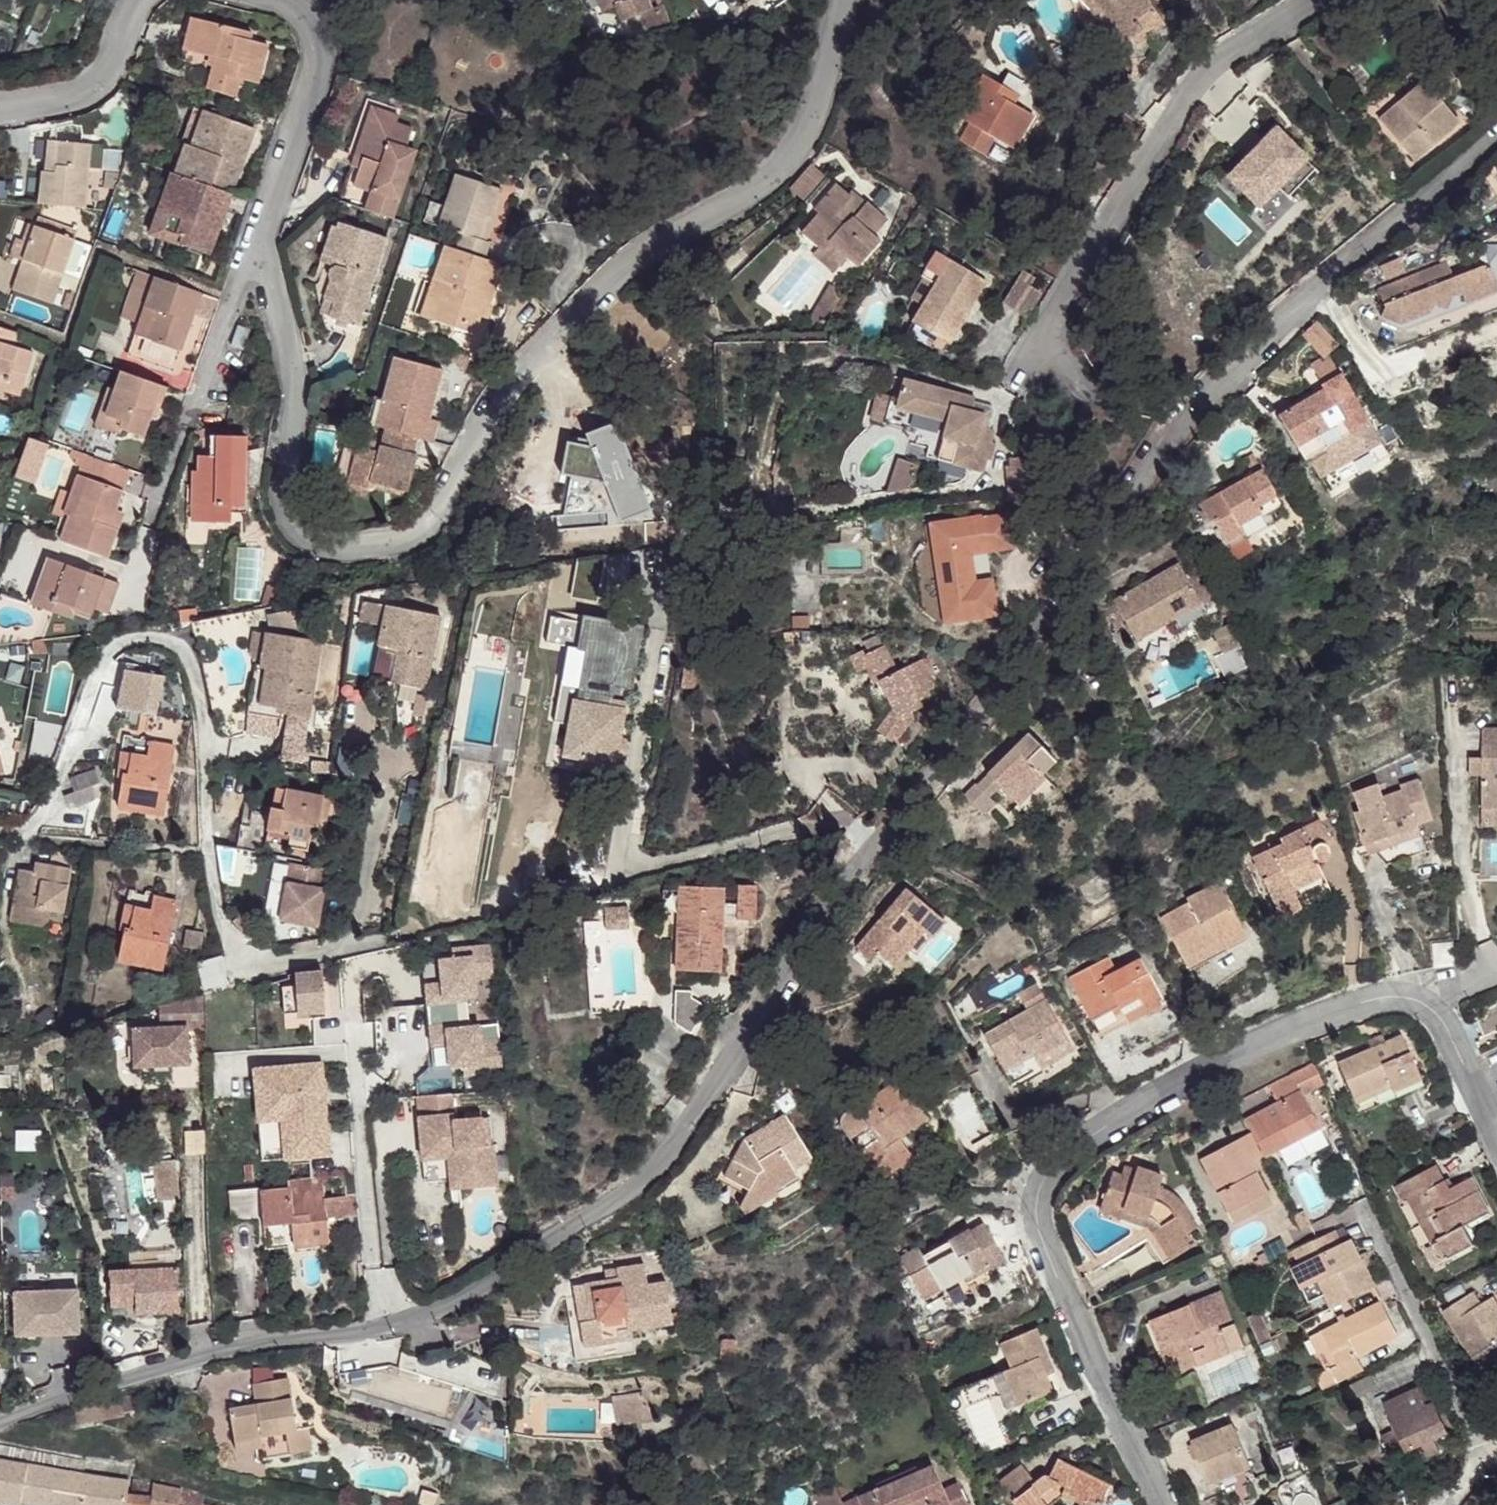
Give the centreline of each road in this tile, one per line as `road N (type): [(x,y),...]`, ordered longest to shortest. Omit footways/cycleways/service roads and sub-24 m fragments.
road 1 (residential): [(1496,137),(1213,380),(659,1166),(453,1306),(385,1328),(279,1339),(163,1365),(0,1421)]
road 2 (residential): [(256,236),(294,368),(283,479),(295,525),(315,544),(339,550),(412,539),(431,524),(511,384),(636,259),(760,185),(804,138),(843,0)]
road 3 (residential): [(0,836),(29,833),(41,815),(108,654),(140,637),(162,638),(181,646),(195,668),(207,839),(229,948),(251,965),(343,949),(362,931),(397,757)]
road 4 (residential): [(1165,1504),(1078,1333),(1039,1233),(1034,1197),(1048,1169),(1162,1092),(1258,1042),(1391,995),(1422,1000)]
road 5 (residential): [(1317,0),(1203,72),(1038,355)]
road 6 (residential): [(1485,1465),(1365,1210),(1335,1226)]
road 7 (residential): [(256,236),(161,495)]
road 8 (residential): [(287,0),(315,27),(319,68),(256,236)]
road 9 (residential): [(0,108),(93,88),(110,69),(138,0)]
road 10 (residential): [(1422,1000),(1440,1015),(1496,1129)]

